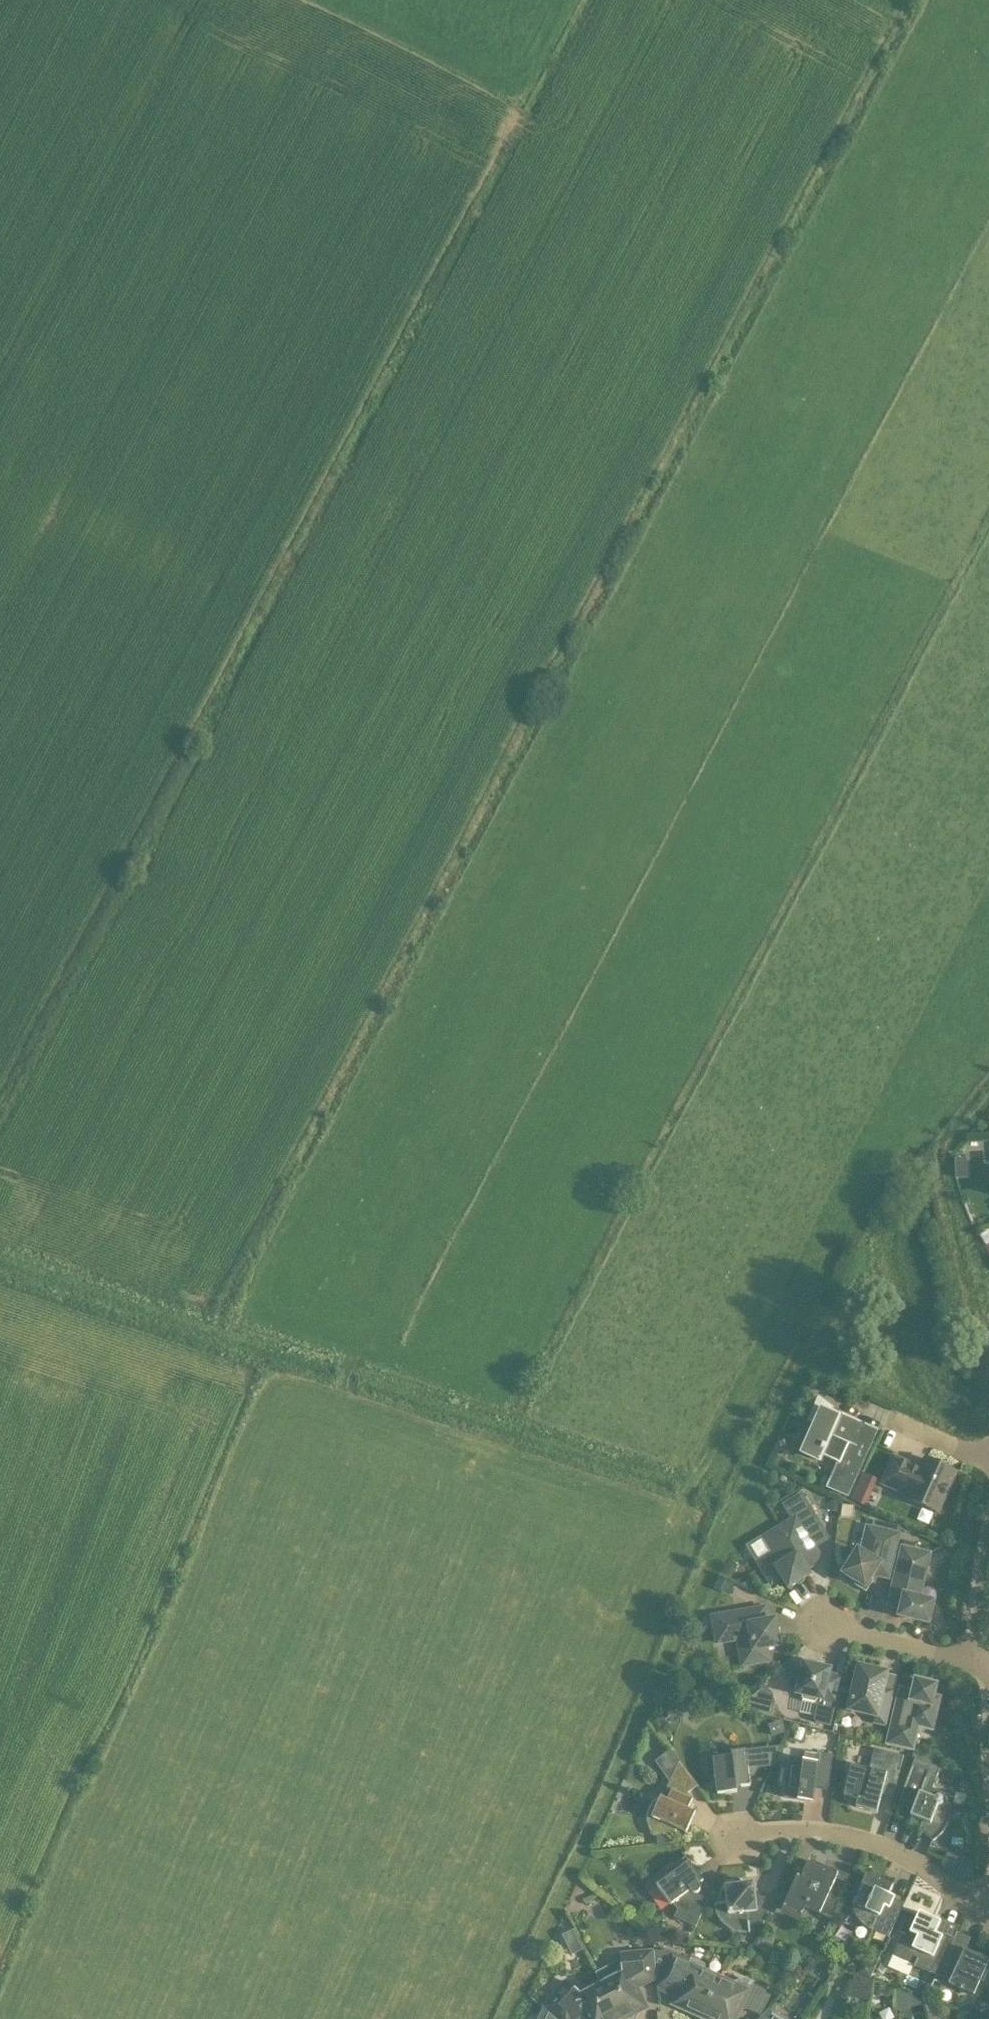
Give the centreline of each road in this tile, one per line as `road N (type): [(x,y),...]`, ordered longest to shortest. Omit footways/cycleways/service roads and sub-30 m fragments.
road 1 (residential): [(988,1916),(877,1842),(827,1831),(738,1835)]
road 2 (residential): [(974,1654),(933,1654),(826,1625)]

